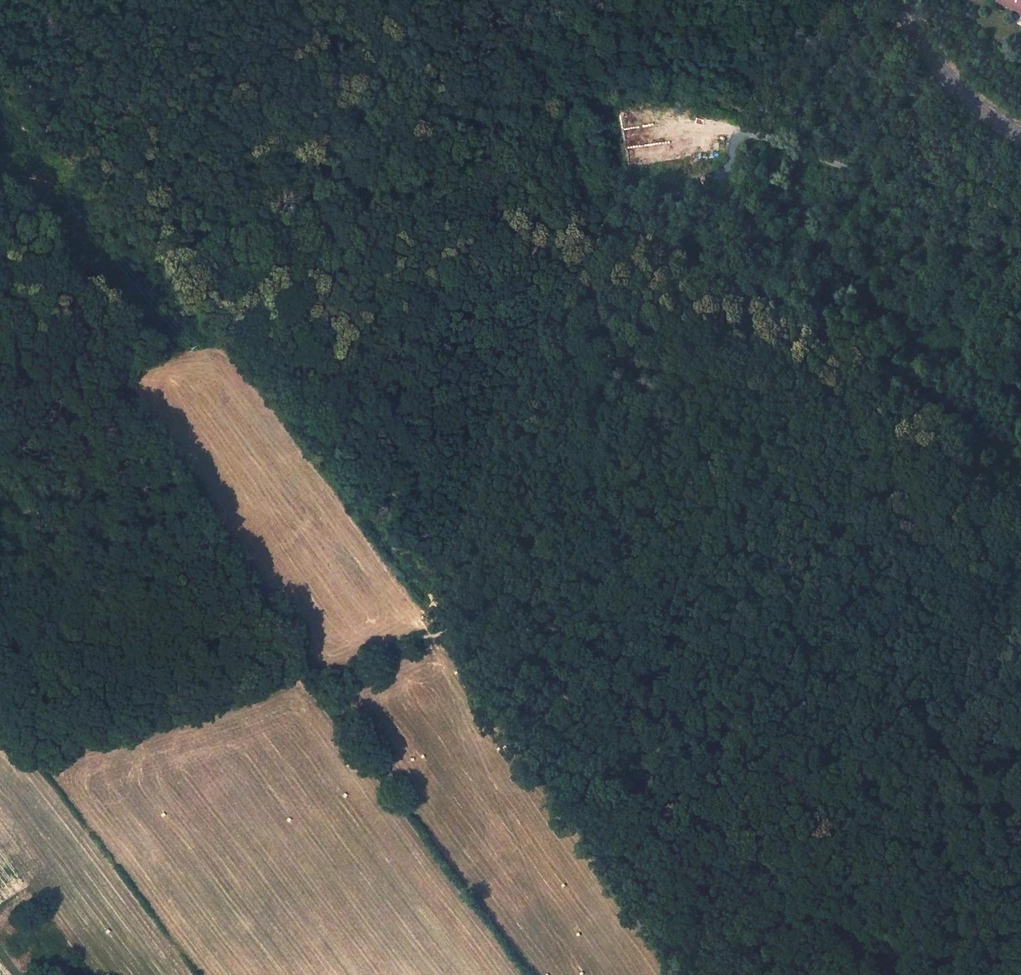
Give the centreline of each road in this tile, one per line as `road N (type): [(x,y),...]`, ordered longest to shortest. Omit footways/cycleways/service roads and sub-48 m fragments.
road 1 (track): [(1020,869),(863,875),(454,626),(333,679),(314,673),(228,572),(187,539),(131,521),(0,506)]
road 2 (track): [(0,354),(103,399),(174,465),(228,572)]
road 3 (track): [(1020,245),(961,226),(875,178),(760,133)]
road 4 (secondary): [(1020,135),(973,109),(922,46),(904,0)]

